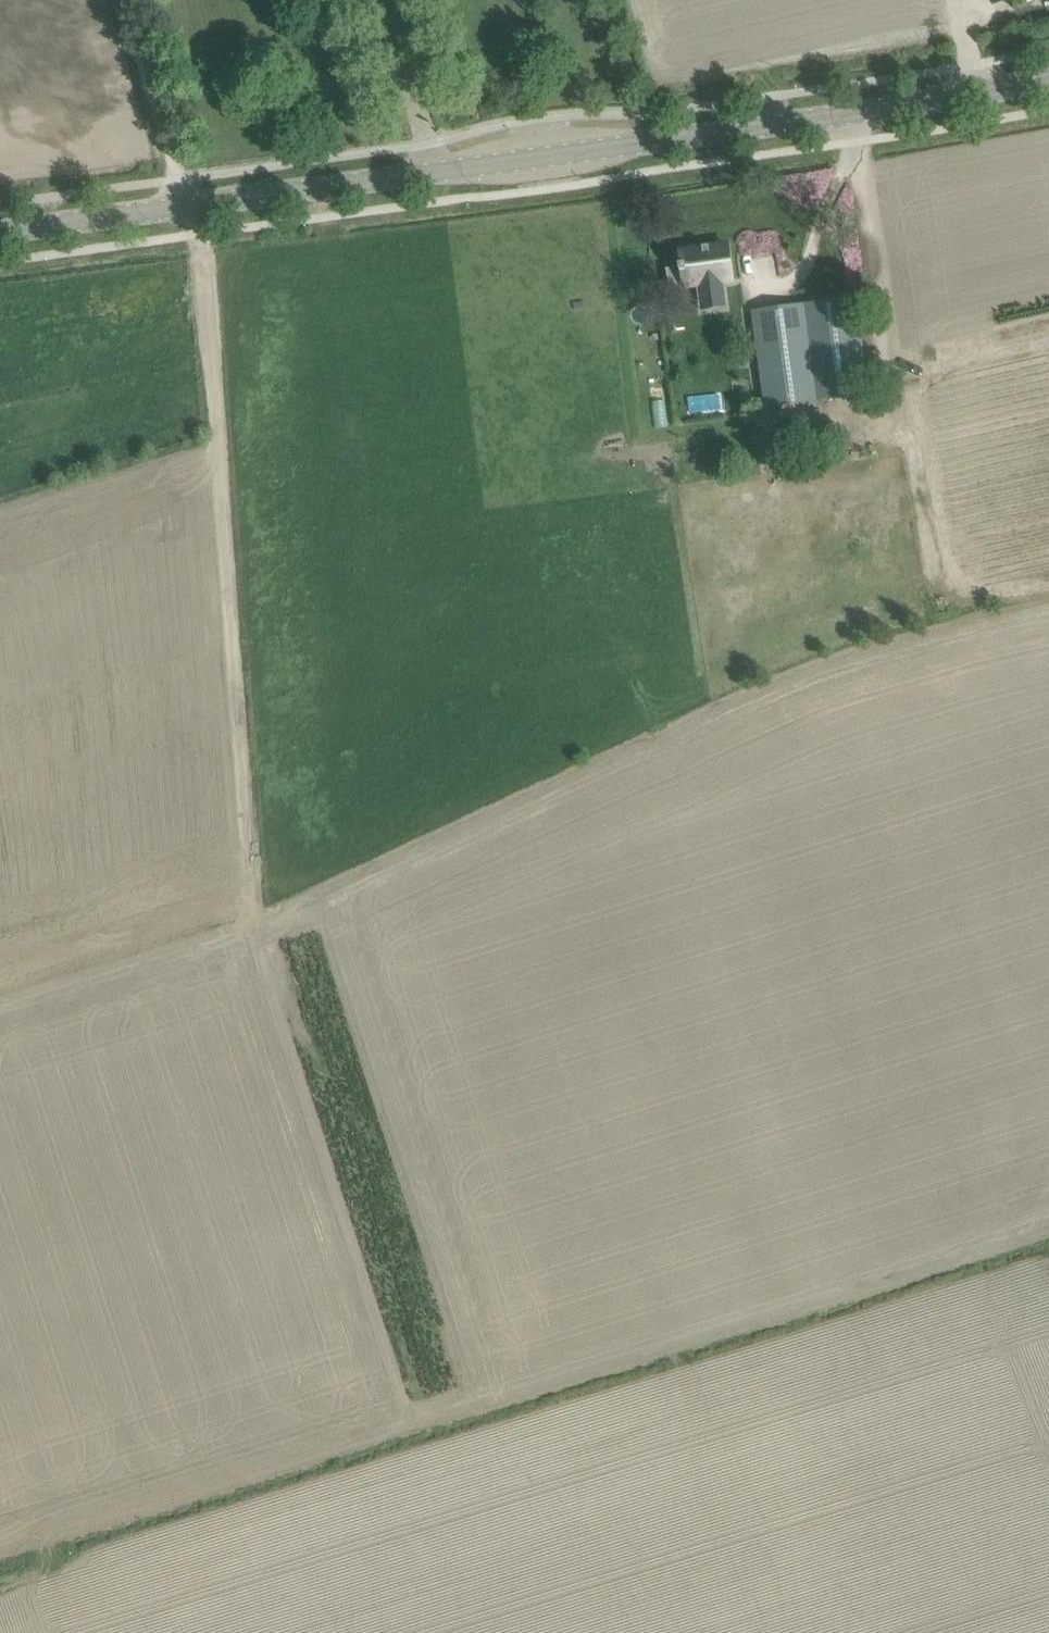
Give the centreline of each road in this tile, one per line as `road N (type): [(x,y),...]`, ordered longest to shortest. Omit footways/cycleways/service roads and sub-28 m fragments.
road 1 (tertiary): [(0,231),(823,117),(1048,77)]

